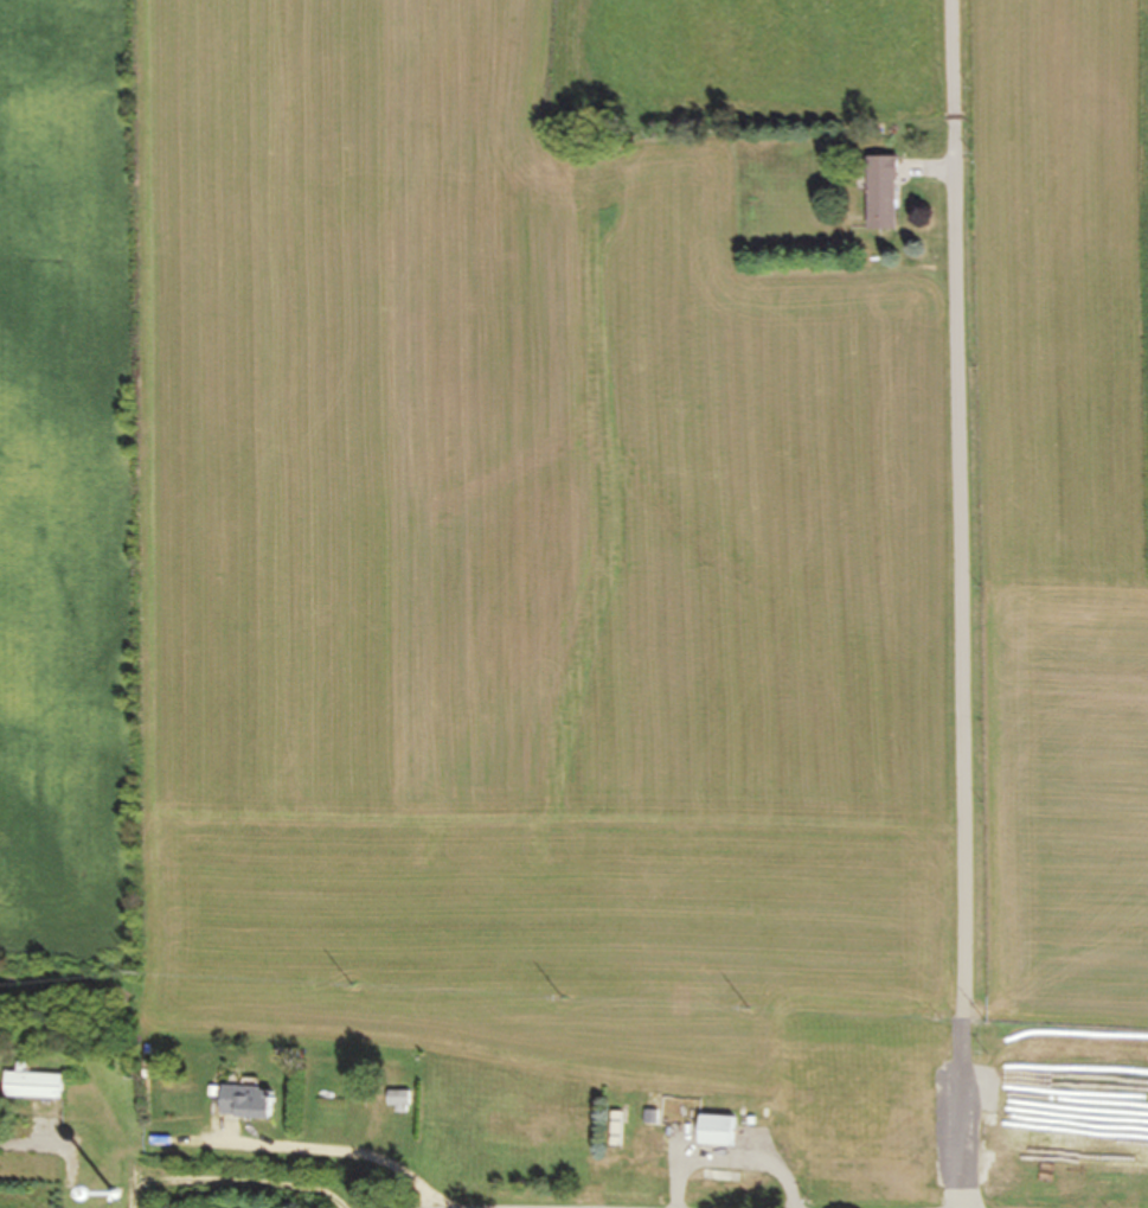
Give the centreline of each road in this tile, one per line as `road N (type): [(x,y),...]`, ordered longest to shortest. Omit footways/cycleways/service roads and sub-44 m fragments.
road 1 (residential): [(960,1207),(951,0)]

